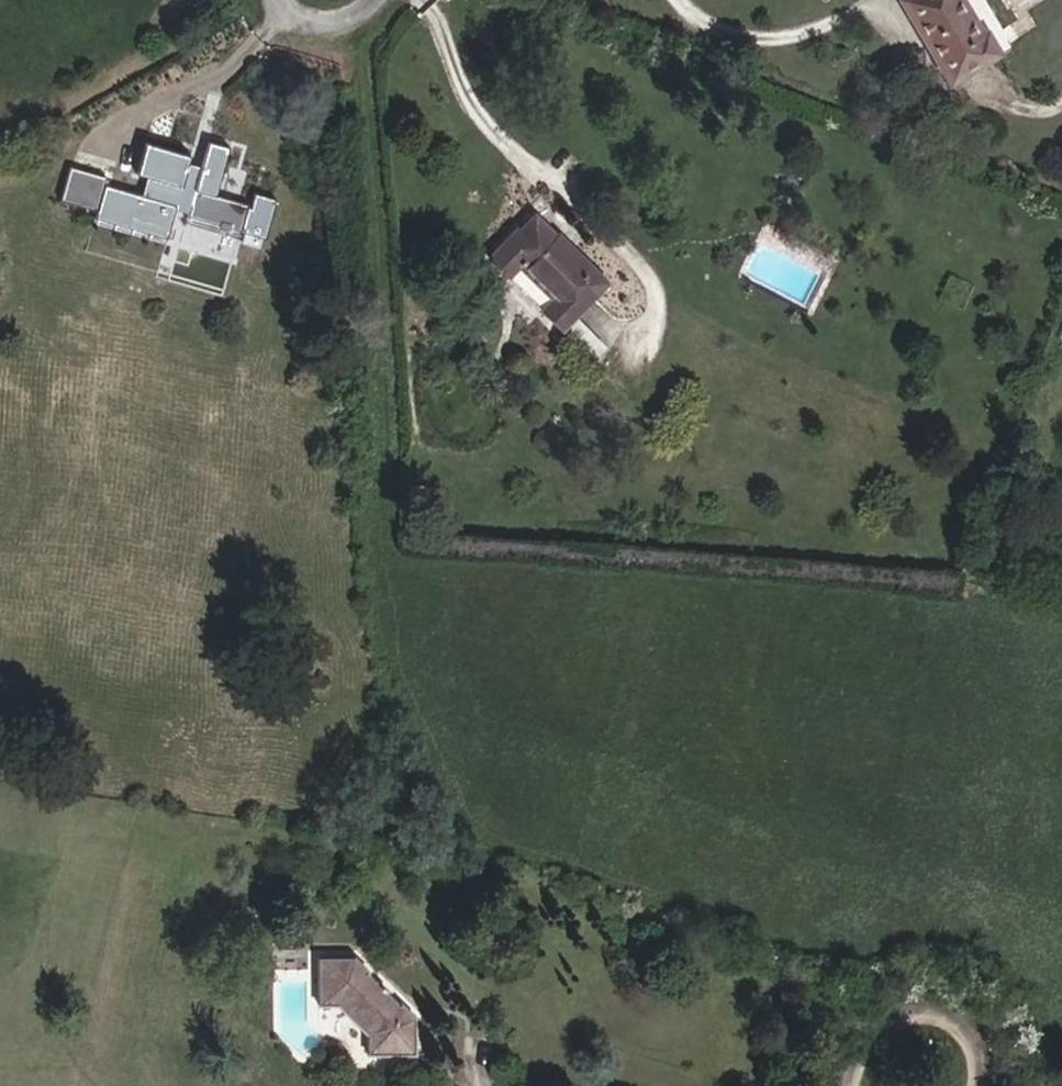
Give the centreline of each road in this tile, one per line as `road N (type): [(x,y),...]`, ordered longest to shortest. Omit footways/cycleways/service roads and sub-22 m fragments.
road 1 (residential): [(860,1085),(860,1060),(896,1016),(934,1001),(992,1027),(995,1085)]

